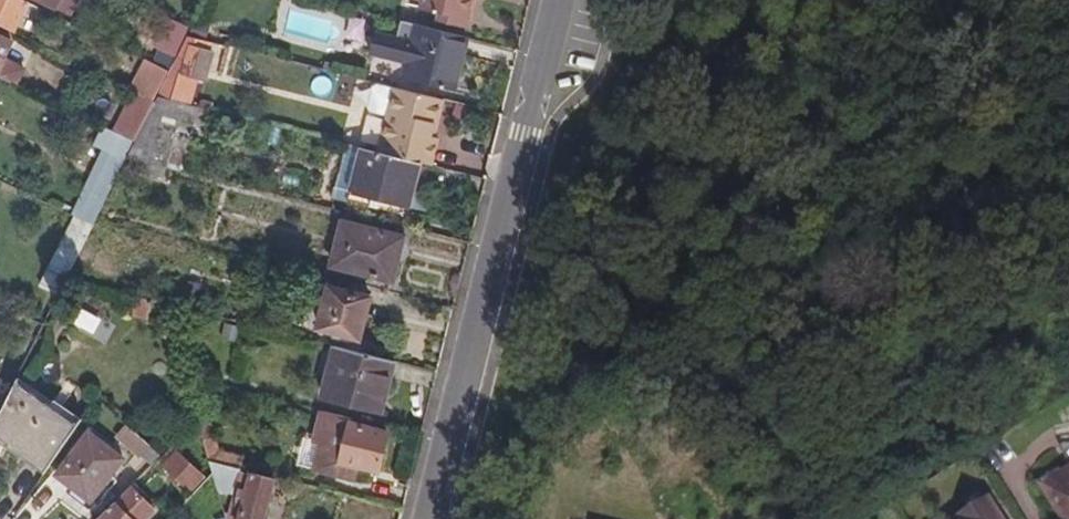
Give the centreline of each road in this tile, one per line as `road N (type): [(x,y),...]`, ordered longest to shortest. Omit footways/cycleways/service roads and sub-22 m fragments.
road 1 (residential): [(560,0),(430,518)]

